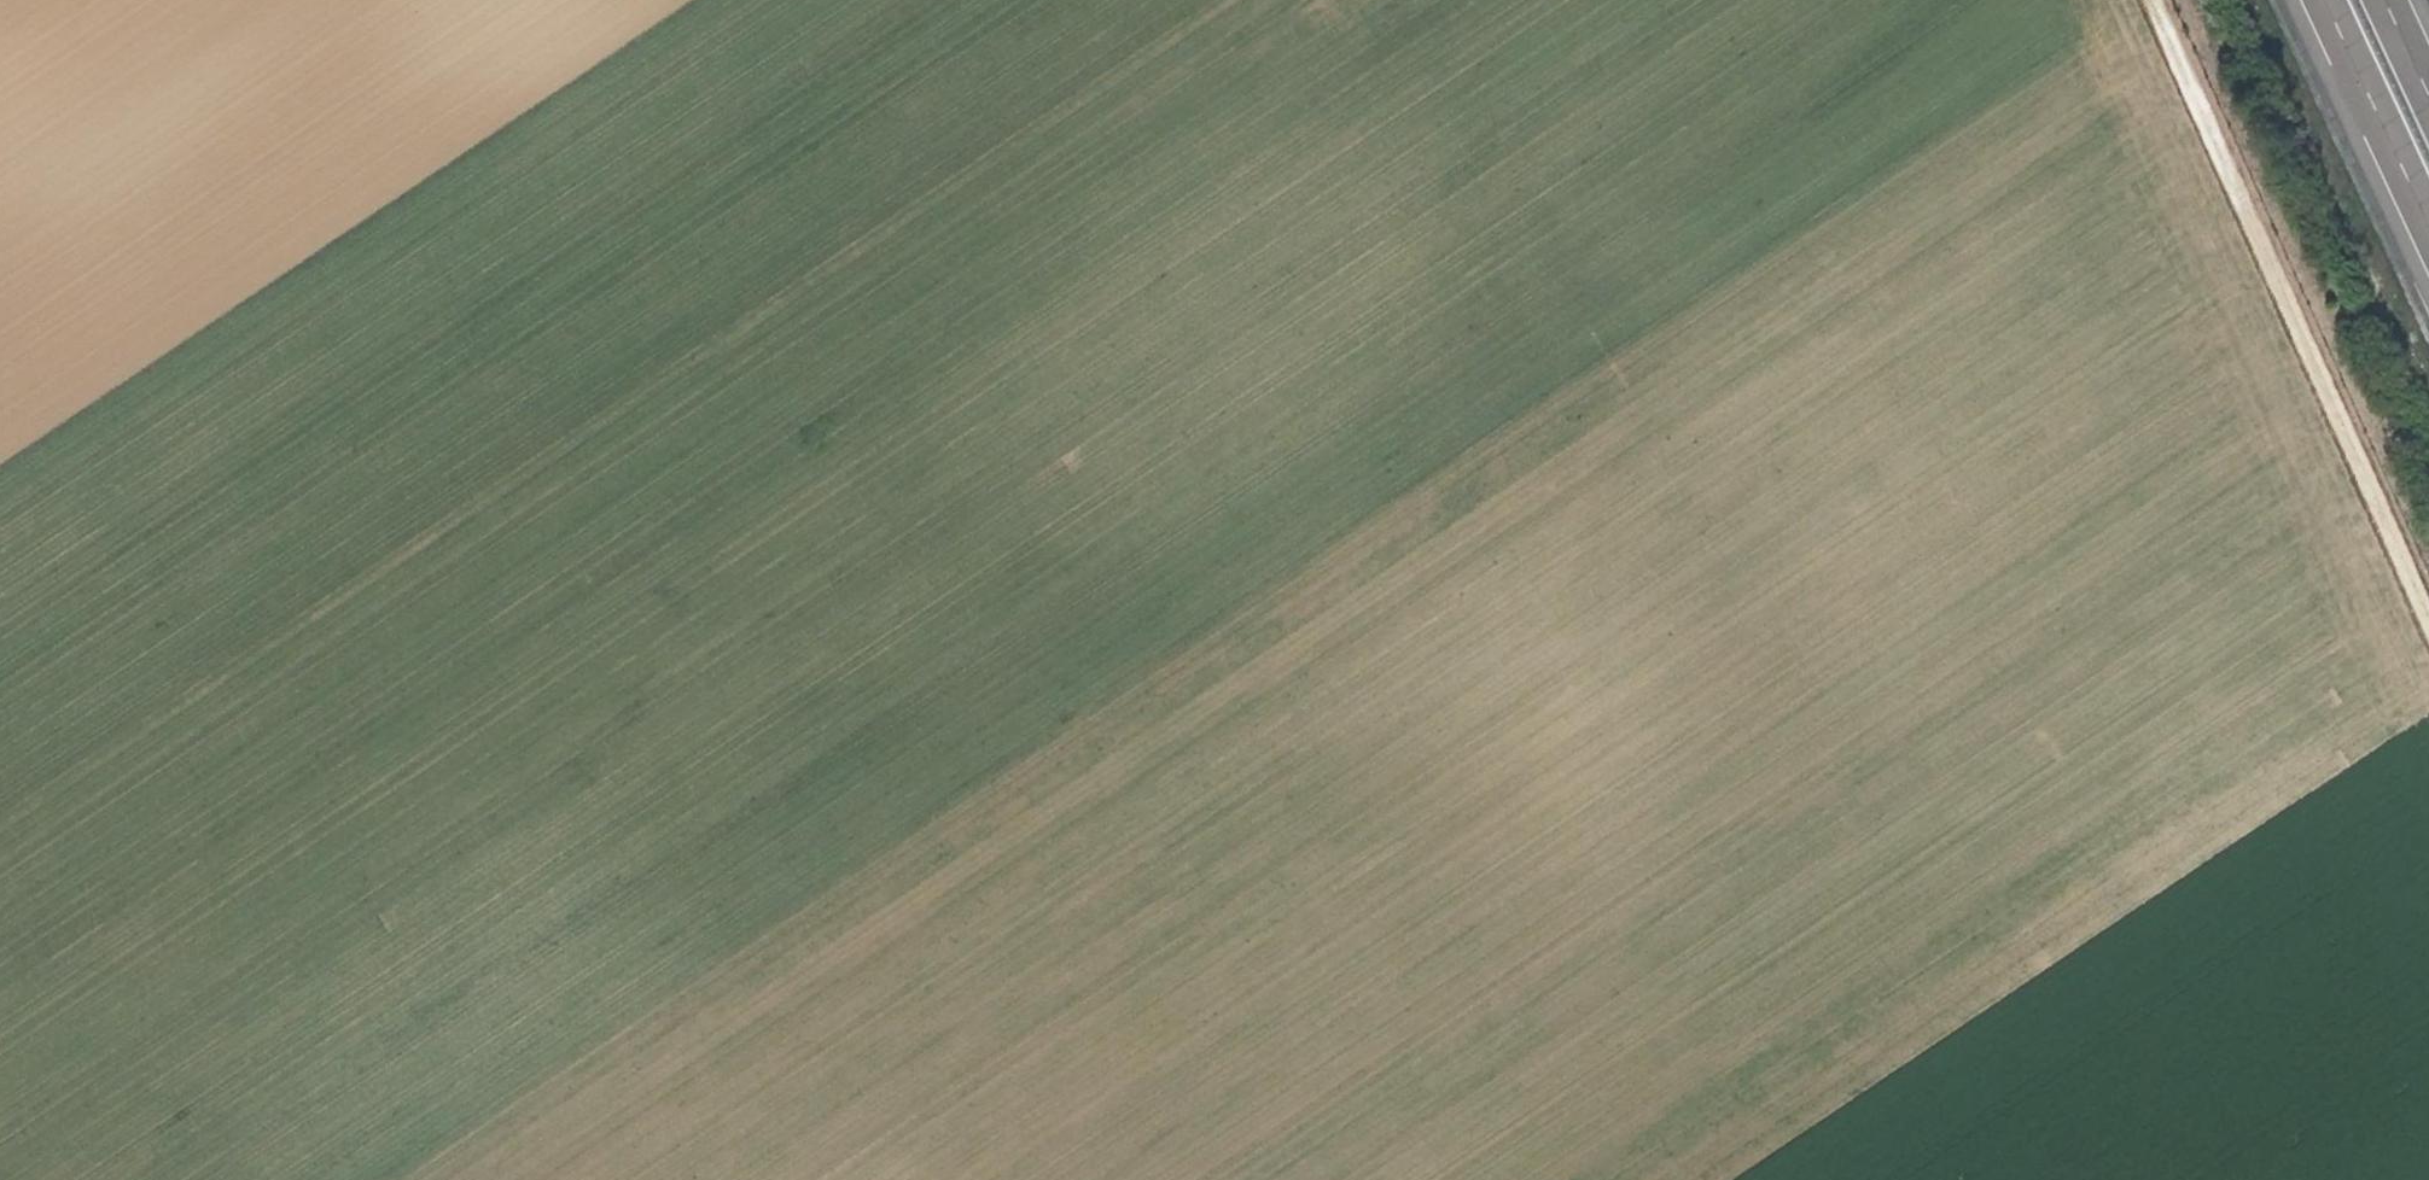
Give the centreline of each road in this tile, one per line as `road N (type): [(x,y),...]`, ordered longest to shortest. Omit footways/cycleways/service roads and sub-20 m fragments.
road 1 (track): [(2146,0),(2428,636)]
road 2 (motorway): [(2332,0),(2428,201)]

